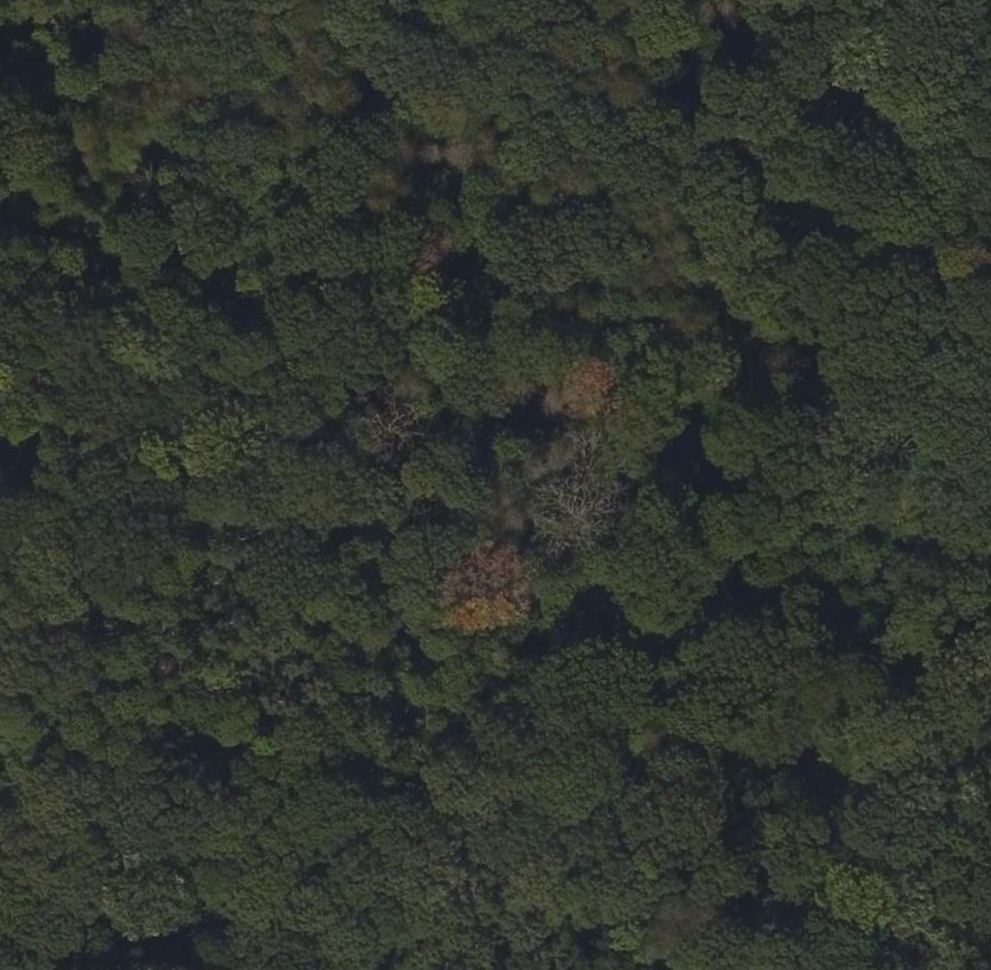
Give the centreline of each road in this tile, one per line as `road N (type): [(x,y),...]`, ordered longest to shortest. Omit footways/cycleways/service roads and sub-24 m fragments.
road 1 (track): [(990,773),(932,969)]

